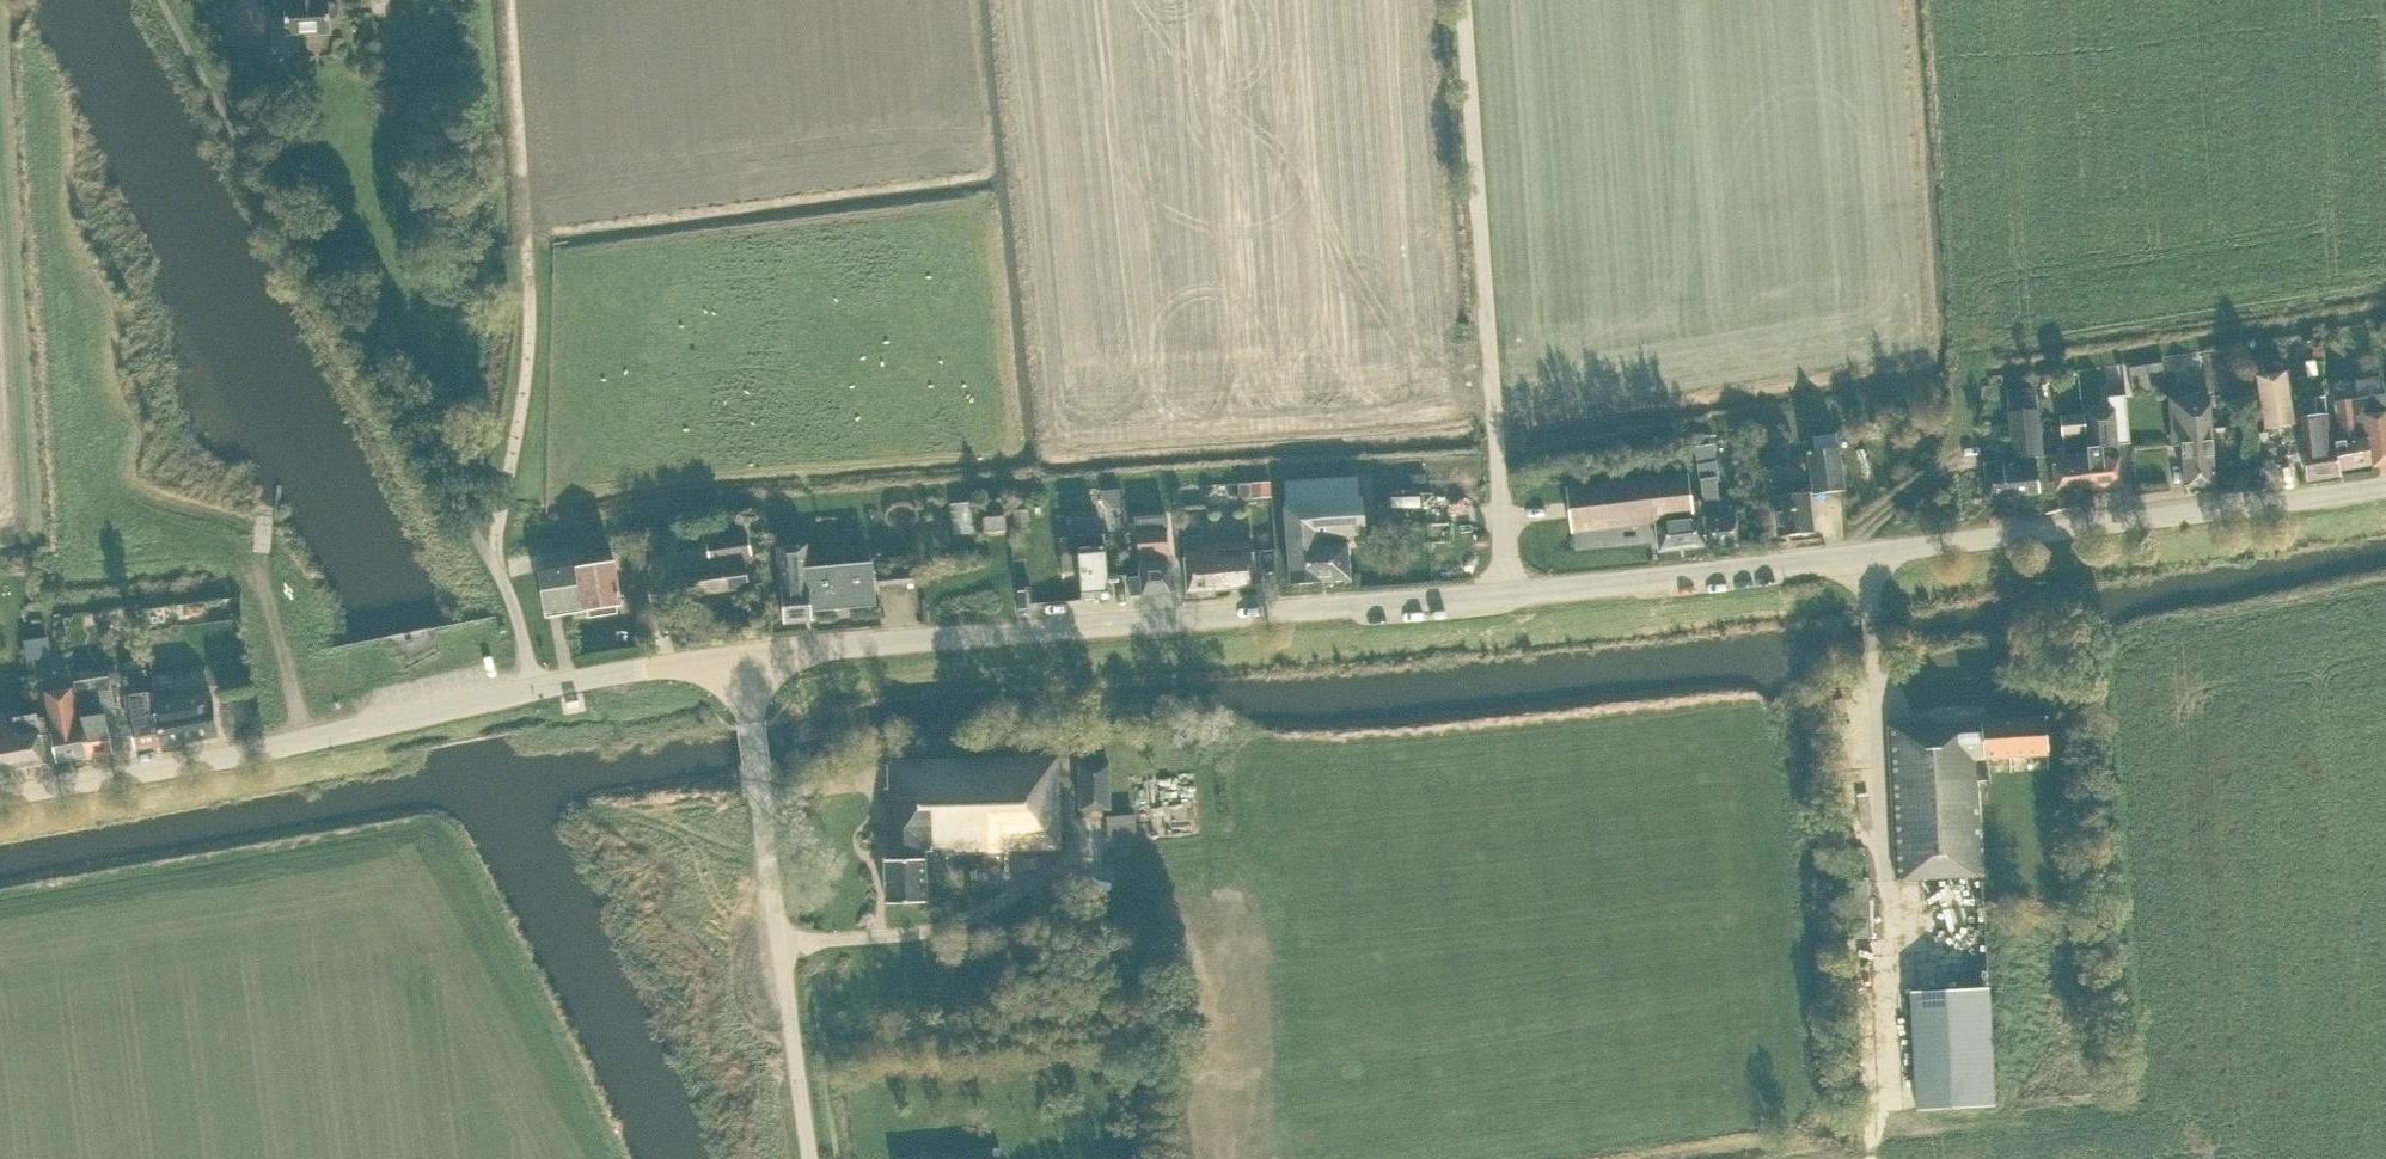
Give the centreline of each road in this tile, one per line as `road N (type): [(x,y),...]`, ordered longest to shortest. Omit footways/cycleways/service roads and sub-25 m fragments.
road 1 (tertiary): [(1508,595),(2385,487)]
road 2 (tertiary): [(740,658),(1508,595)]
road 3 (tertiary): [(0,797),(740,658)]
road 4 (unclassified): [(1508,595),(1460,0)]
road 5 (unclassified): [(810,1158),(740,658)]
road 6 (track): [(1972,365),(1952,459),(1873,525),(1865,555)]

